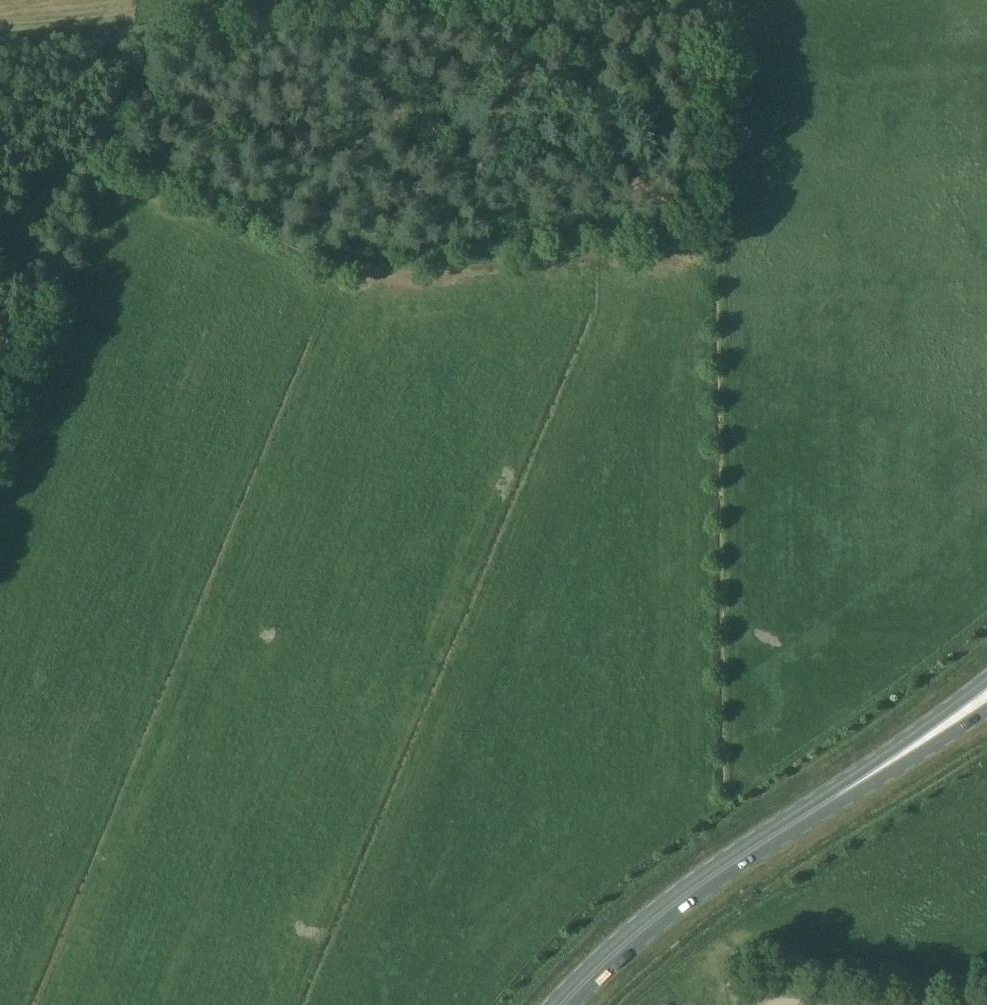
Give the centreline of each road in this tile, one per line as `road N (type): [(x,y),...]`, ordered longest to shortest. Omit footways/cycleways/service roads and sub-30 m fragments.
road 1 (primary): [(561,1004),(688,891),(986,696)]

